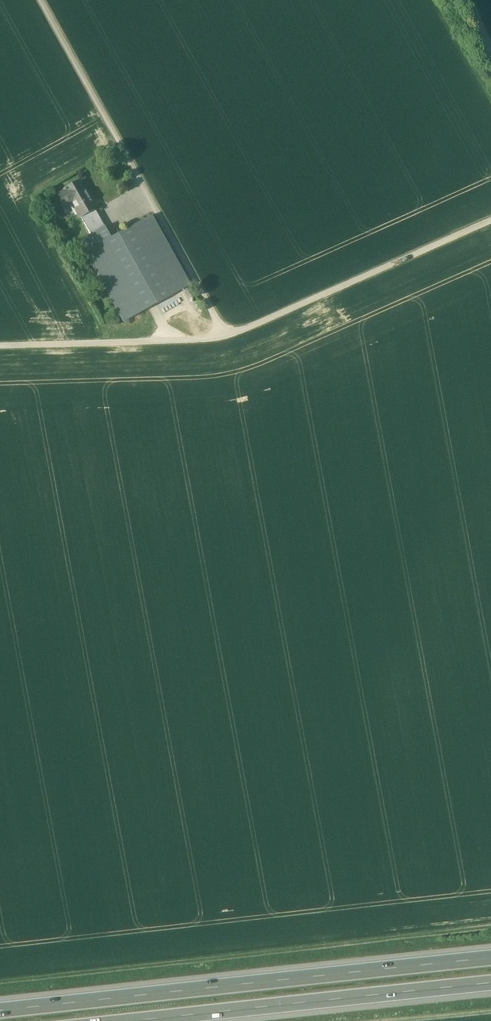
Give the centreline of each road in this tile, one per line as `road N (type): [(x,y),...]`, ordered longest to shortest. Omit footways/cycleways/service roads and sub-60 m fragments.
road 1 (track): [(0,985),(490,929)]
road 2 (motorway): [(490,960),(0,1012)]
road 3 (unclassified): [(41,0),(225,336)]
road 4 (motorway): [(156,1020),(490,984)]
road 5 (unclassified): [(225,336),(490,221)]
road 6 (unclassified): [(0,345),(225,336)]

